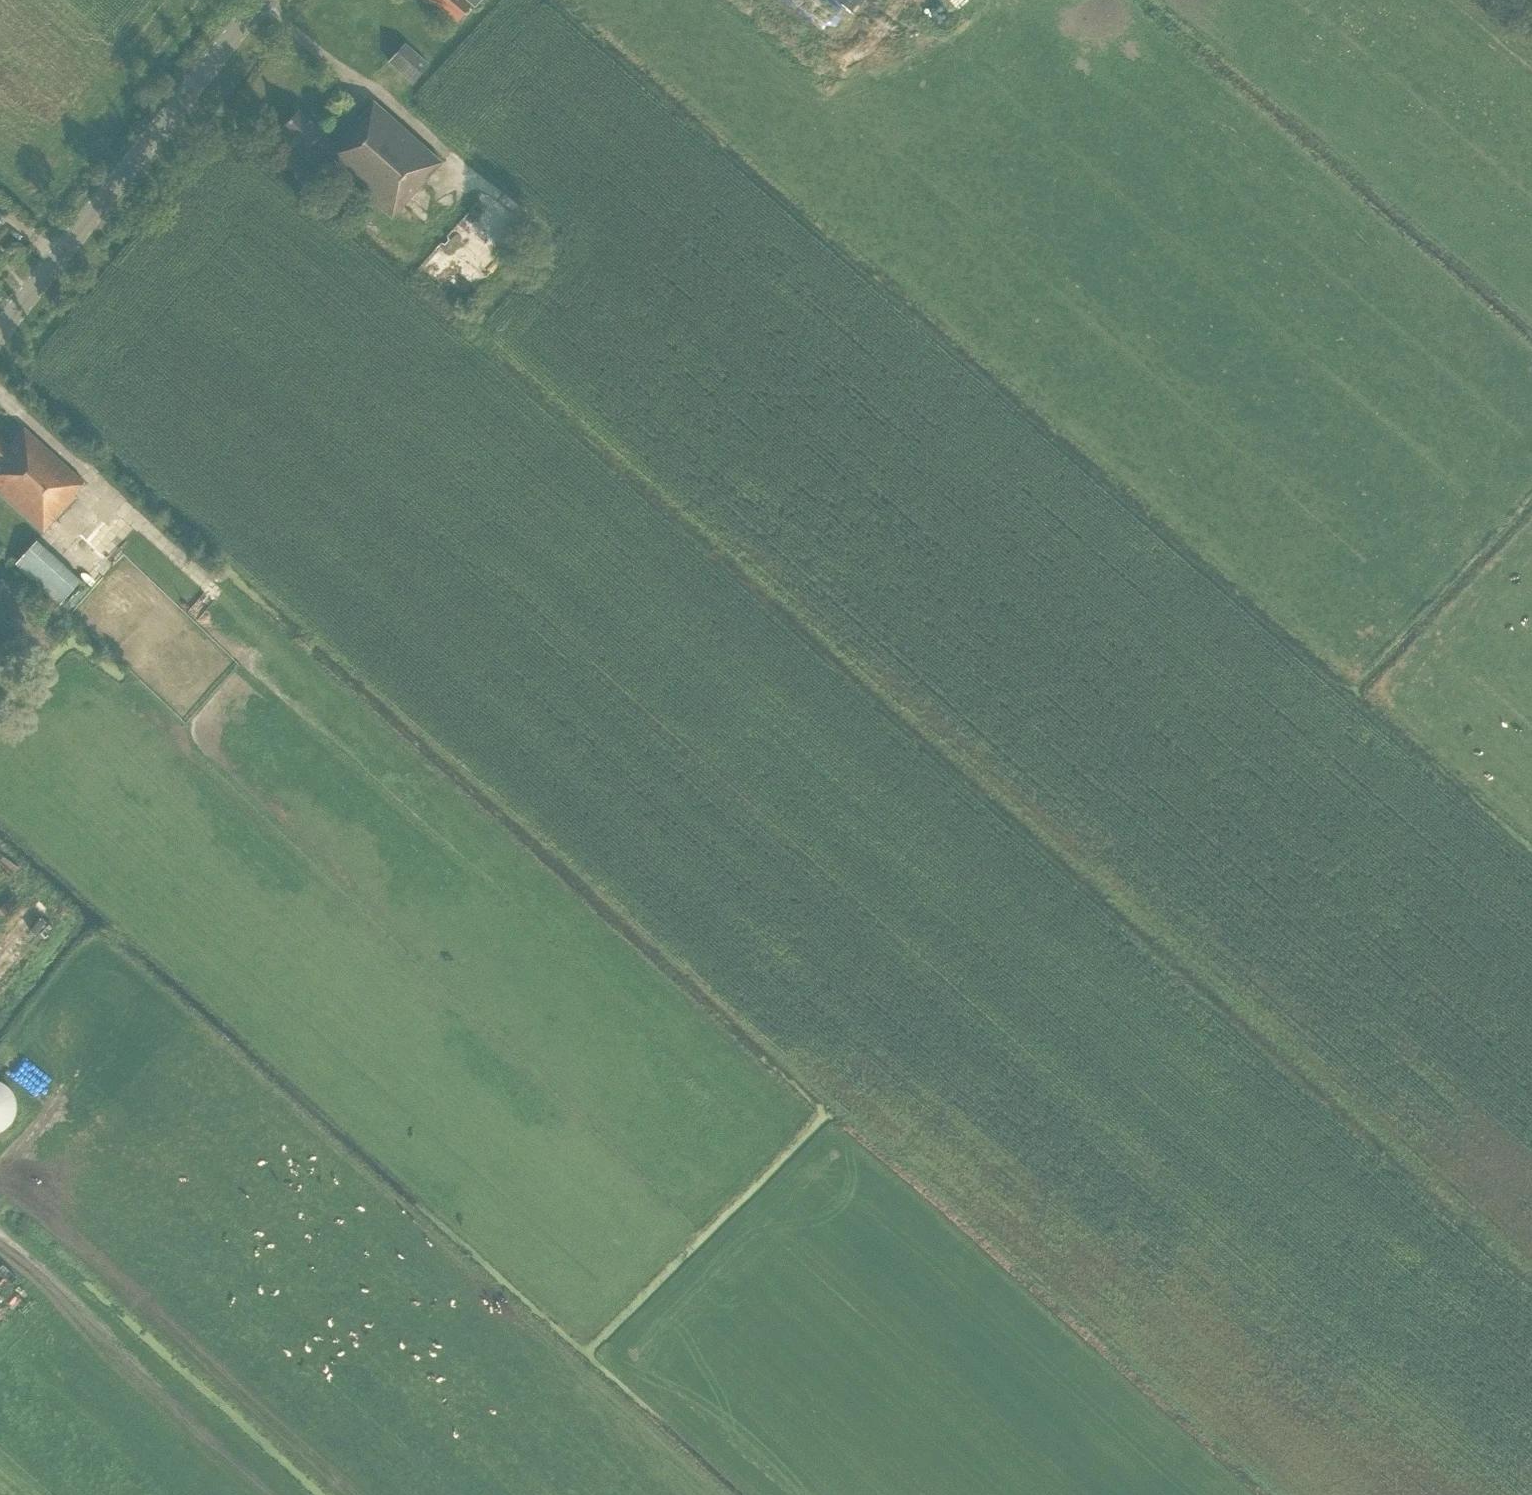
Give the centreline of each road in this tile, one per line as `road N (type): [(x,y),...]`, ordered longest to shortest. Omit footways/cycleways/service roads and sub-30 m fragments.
road 1 (tertiary): [(0,332),(264,0)]

